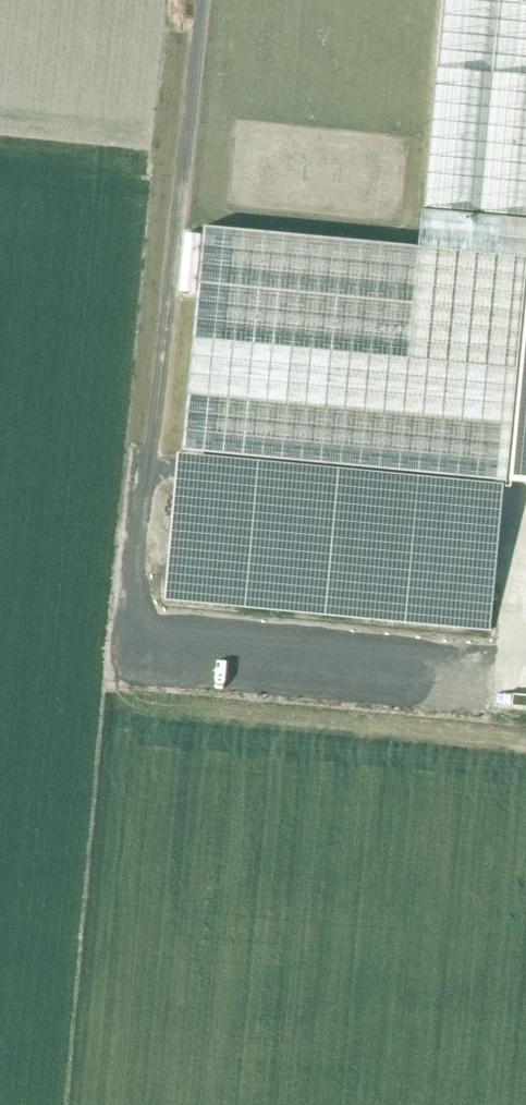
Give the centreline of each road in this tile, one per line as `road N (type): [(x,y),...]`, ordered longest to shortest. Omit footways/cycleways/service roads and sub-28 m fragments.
road 1 (track): [(202,0),(136,573),(145,613),(158,629),(197,644),(475,671)]

